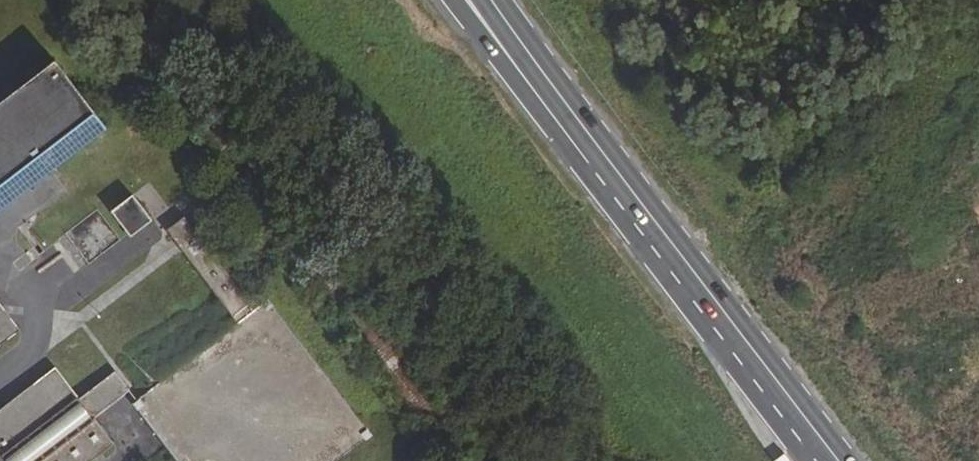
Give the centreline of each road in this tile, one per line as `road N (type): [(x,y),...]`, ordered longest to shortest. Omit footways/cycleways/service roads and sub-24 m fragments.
road 1 (motorway): [(448,0),(582,174),(748,349)]
road 2 (primary): [(634,193),(492,0)]
road 3 (primary): [(634,193),(748,349)]
road 4 (primary): [(748,349),(833,460)]

